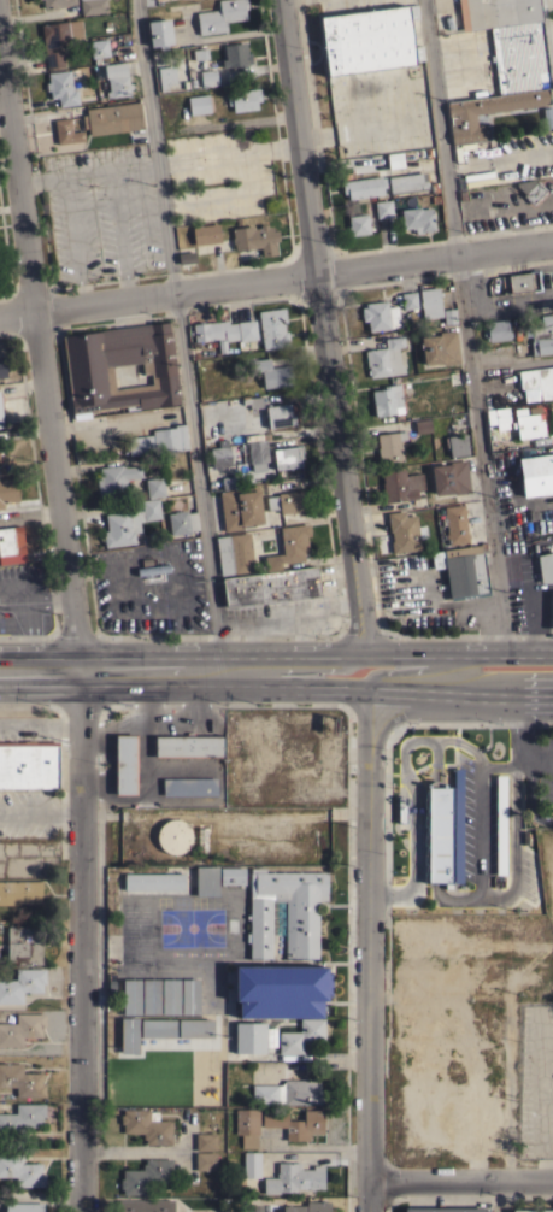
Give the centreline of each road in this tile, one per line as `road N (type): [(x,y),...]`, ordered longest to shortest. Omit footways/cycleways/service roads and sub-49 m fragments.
road 1 (residential): [(83,1211),(81,671),(0,21)]
road 2 (residential): [(361,653),(282,0)]
road 3 (residential): [(0,318),(552,246)]
road 4 (residential): [(366,1211),(369,690)]
road 5 (primary): [(270,670),(323,690),(552,698)]
road 6 (primary): [(552,652),(320,653),(270,670)]
road 7 (primary): [(0,671),(270,670)]
road 8 (residential): [(366,1183),(552,1181)]

